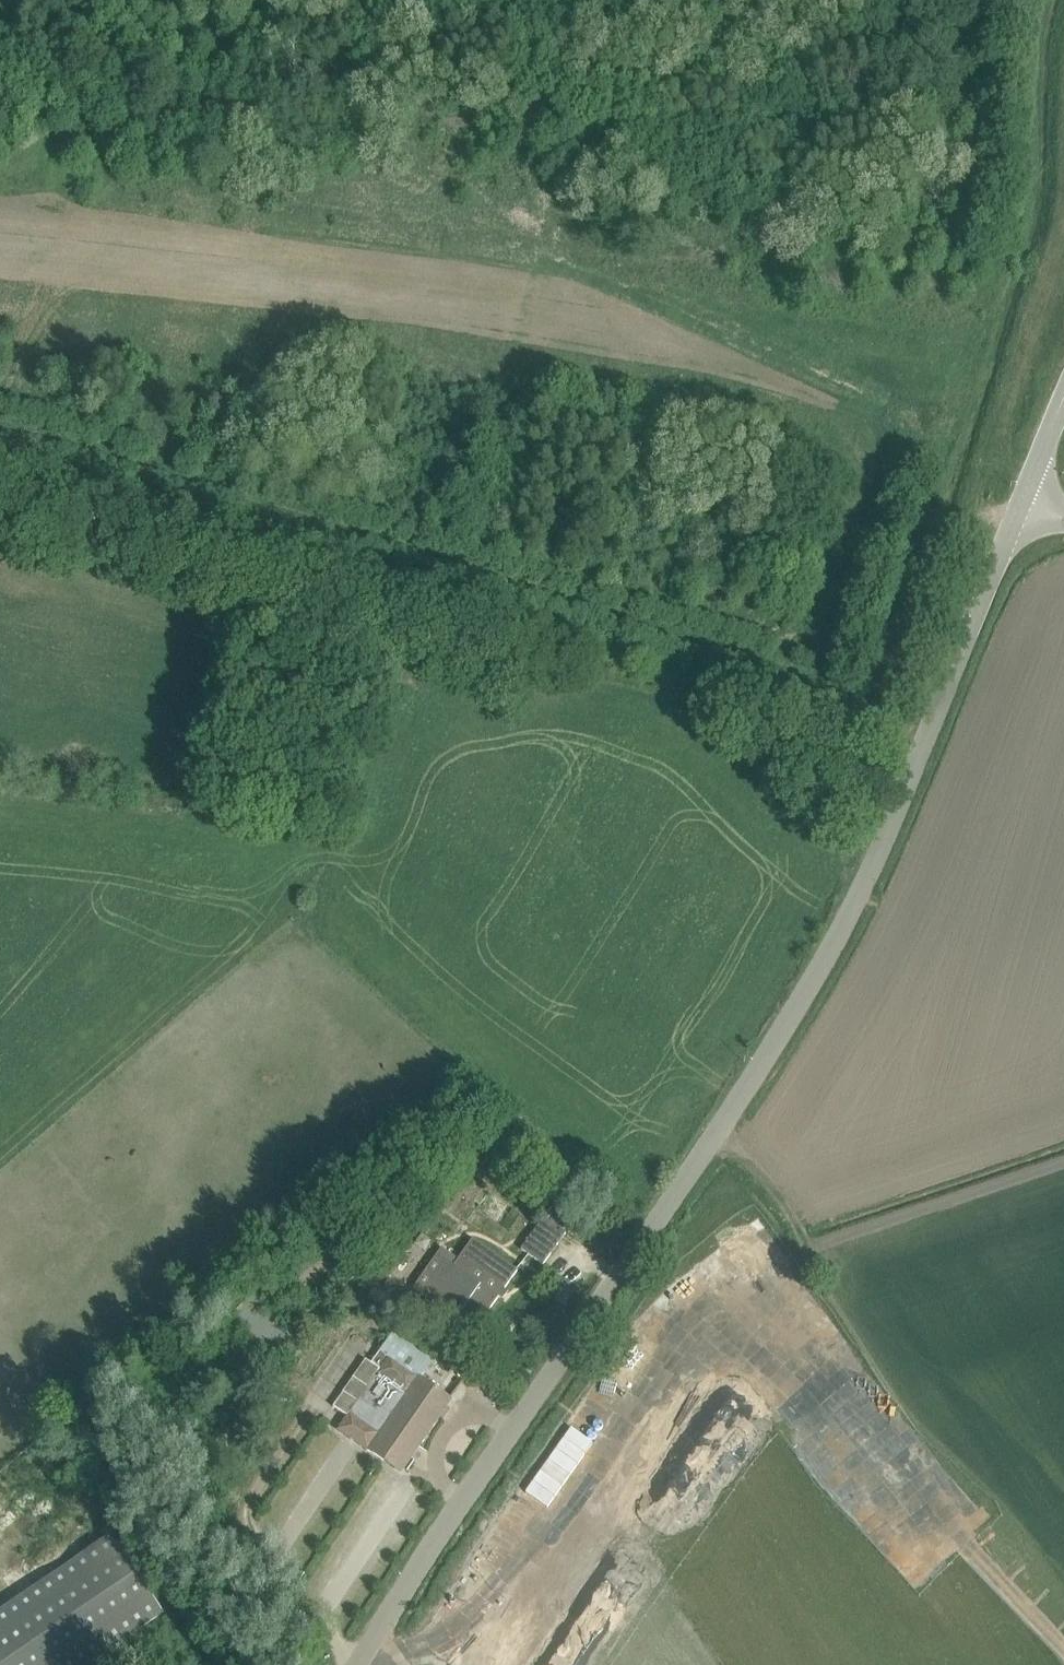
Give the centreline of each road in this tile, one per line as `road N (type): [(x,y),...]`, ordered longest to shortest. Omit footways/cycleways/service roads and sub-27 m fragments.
road 1 (unclassified): [(360,1664),(830,951),(874,869),(1017,513)]
road 2 (unclassified): [(1017,513),(1063,400)]

